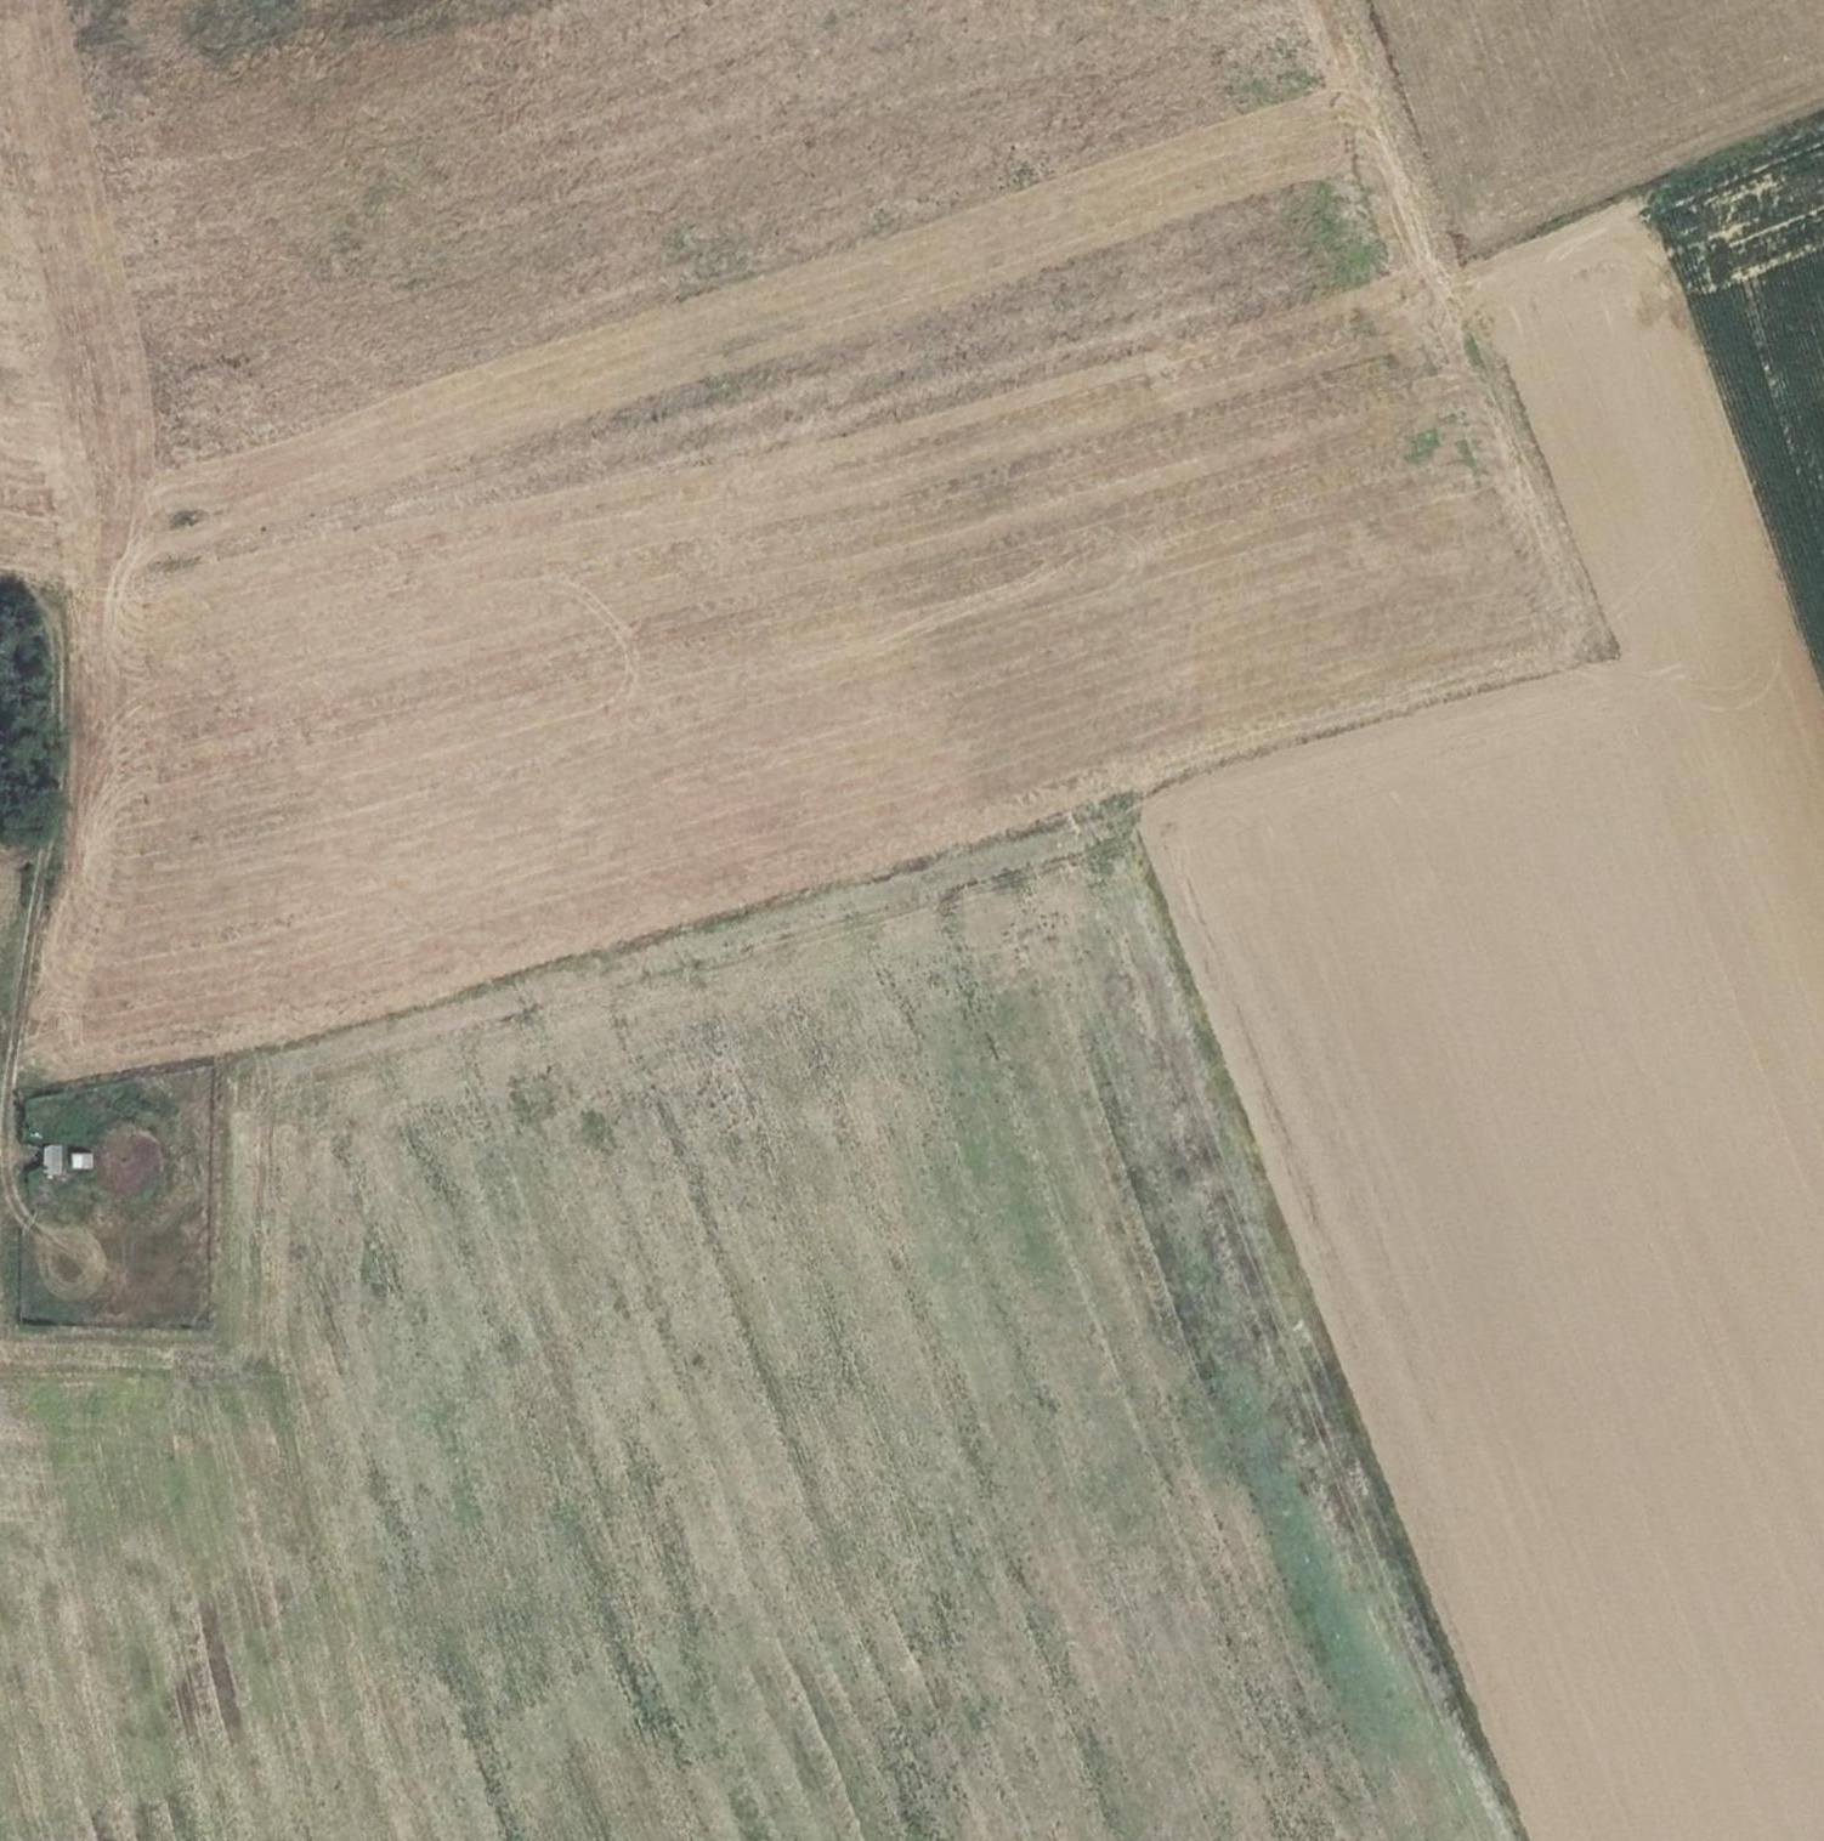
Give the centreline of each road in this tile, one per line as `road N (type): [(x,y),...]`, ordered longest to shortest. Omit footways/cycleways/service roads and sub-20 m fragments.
road 1 (track): [(14,1212),(4,1157),(7,1095),(54,792),(58,657),(46,610),(0,591)]

